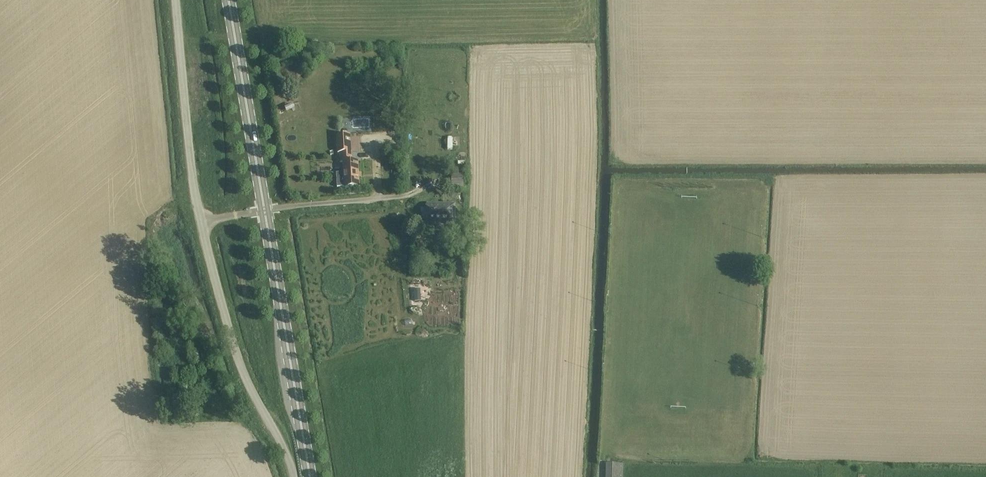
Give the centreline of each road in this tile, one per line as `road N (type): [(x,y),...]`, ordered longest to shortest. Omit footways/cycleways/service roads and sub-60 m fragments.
road 1 (unclassified): [(198,222),(235,351),(291,476)]
road 2 (primary): [(308,476),(263,211)]
road 3 (unclassified): [(172,0),(198,222)]
road 4 (primary): [(263,211),(228,0)]
road 5 (unclassified): [(263,211),(430,192)]

